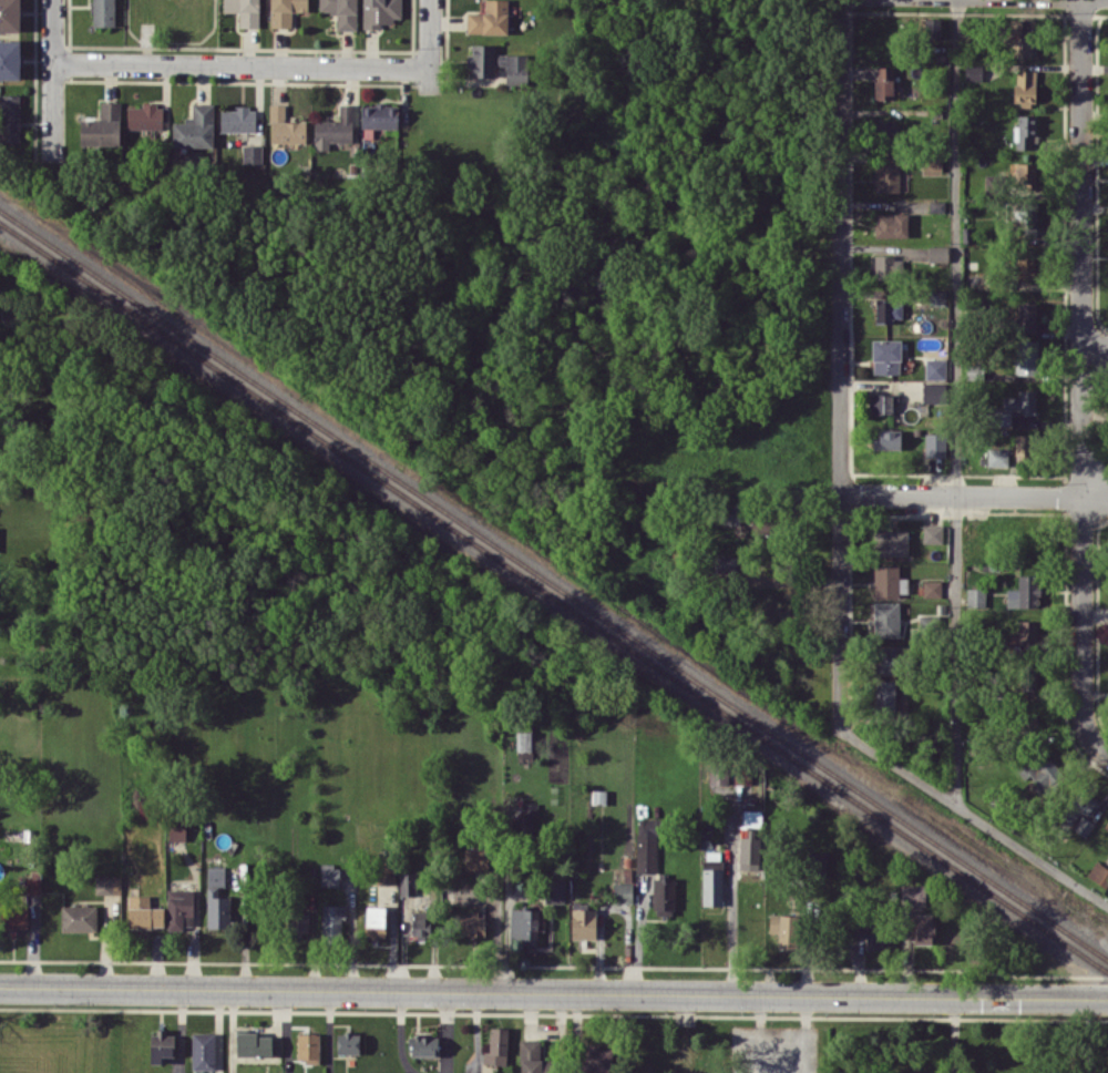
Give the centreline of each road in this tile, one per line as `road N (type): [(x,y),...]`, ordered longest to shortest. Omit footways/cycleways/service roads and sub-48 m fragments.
road 1 (tertiary): [(0,987),(1107,1000)]
road 2 (residential): [(1080,0),(1081,703),(1085,727),(1107,754)]
road 3 (residential): [(838,0),(838,726)]
road 4 (residential): [(52,62),(428,69)]
road 5 (residential): [(839,493),(1107,499)]
road 6 (residential): [(52,159),(52,0)]

